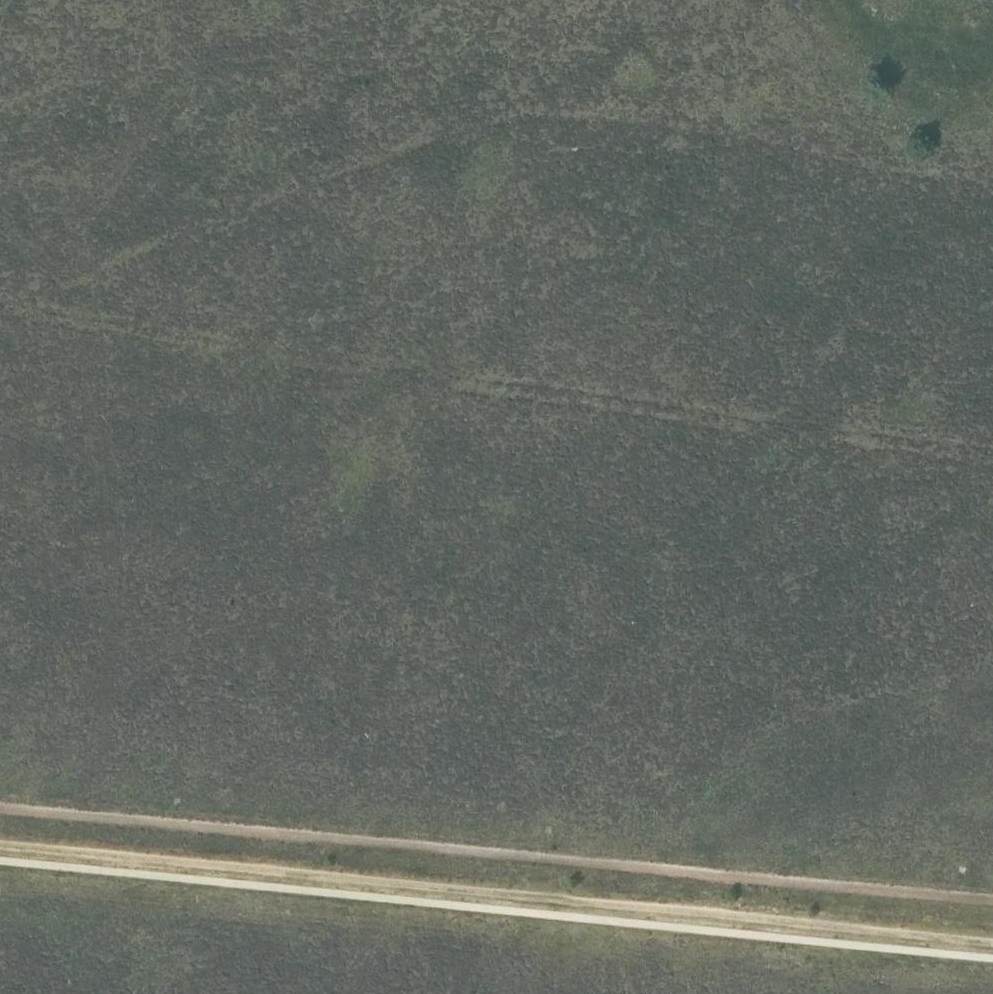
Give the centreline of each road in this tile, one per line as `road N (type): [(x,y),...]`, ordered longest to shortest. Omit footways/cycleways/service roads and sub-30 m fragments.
road 1 (track): [(0,847),(992,944)]

